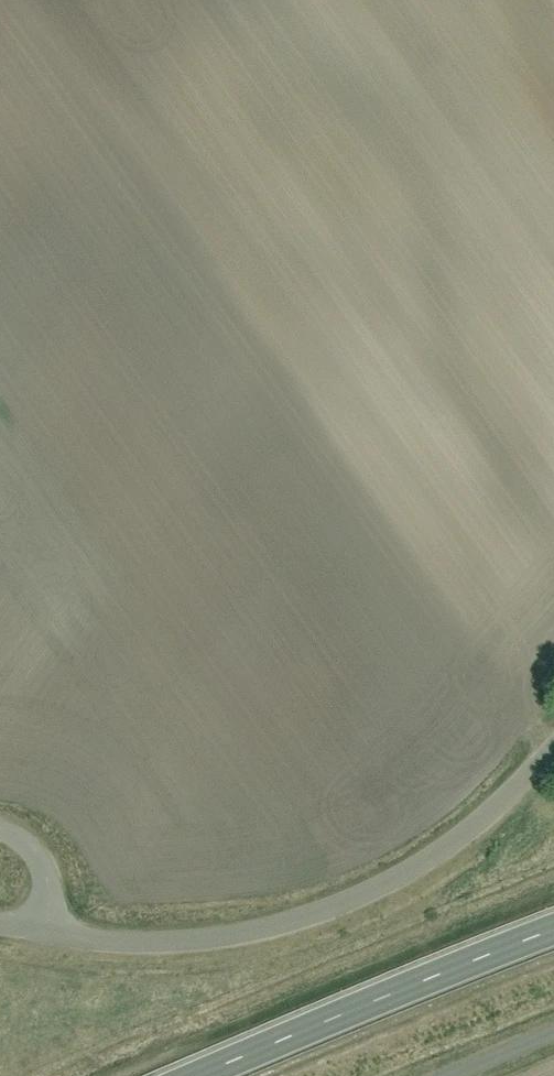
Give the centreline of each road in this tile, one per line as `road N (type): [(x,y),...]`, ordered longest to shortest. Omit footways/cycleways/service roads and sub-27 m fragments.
road 1 (unclassified): [(49,935),(113,943),(224,940),(366,900),(468,841),(553,743)]
road 2 (primary): [(202,1075),(553,932)]
road 3 (residential): [(0,828),(42,863),(49,935)]

